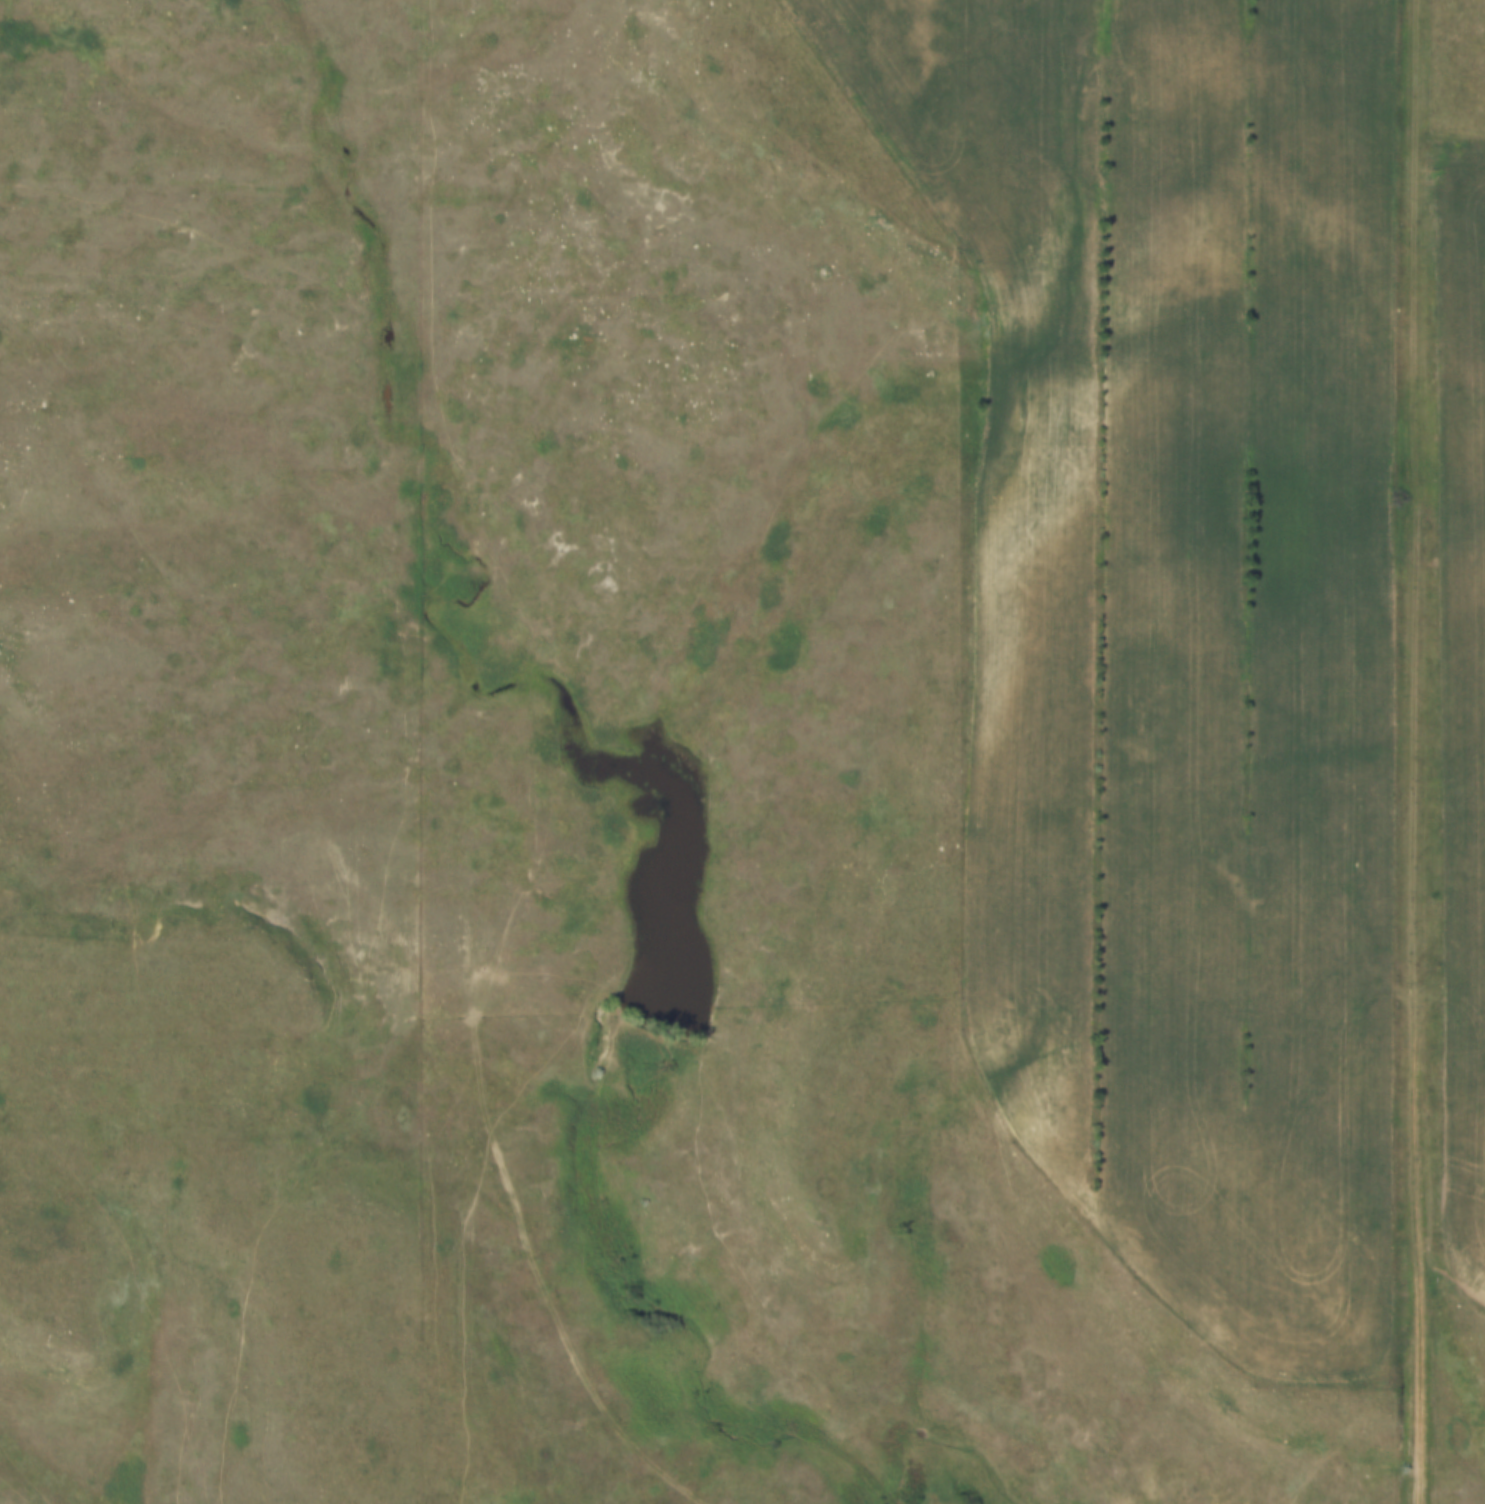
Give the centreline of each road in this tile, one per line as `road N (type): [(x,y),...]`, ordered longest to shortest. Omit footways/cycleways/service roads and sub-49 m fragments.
road 1 (track): [(1419,1503),(1415,0)]
road 2 (track): [(710,1503),(608,1420),(565,1337),(499,1154),(431,740)]

